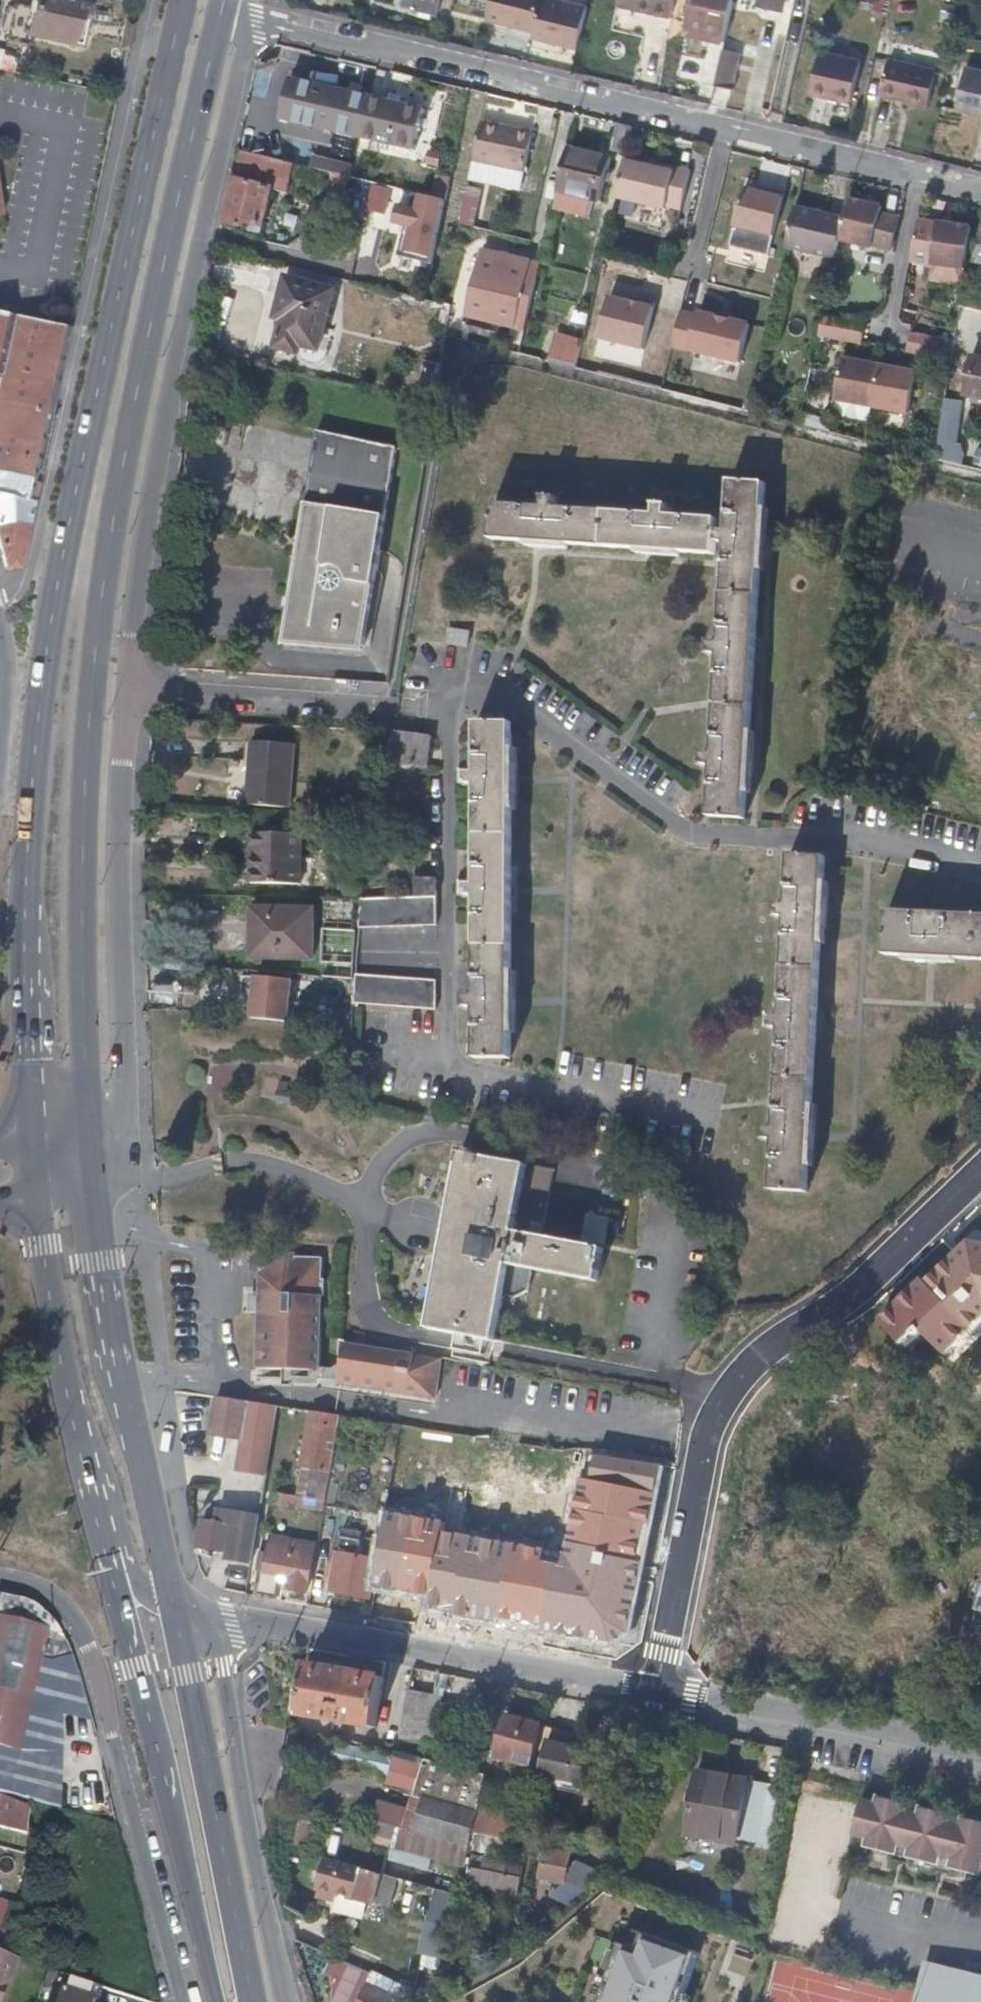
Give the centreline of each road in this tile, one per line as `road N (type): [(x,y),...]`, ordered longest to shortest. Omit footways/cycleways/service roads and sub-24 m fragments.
road 1 (residential): [(90,1139),(120,1135),(126,1125),(119,889),(138,608),(177,364),(255,17)]
road 2 (primary): [(182,0),(46,651),(25,912),(27,1123)]
road 3 (primary): [(89,1119),(83,842),(100,611),(139,385),(222,9)]
road 4 (residential): [(980,189),(255,17)]
road 5 (residential): [(980,1175),(856,1294),(742,1370),(696,1466),(658,1690)]
road 6 (residential): [(0,1580),(54,1597),(88,1646),(182,2001)]
road 7 (primary): [(104,1544),(220,2001)]
road 8 (residential): [(227,1620),(658,1690)]
road 9 (primary): [(173,1602),(95,1188)]
road 10 (residential): [(286,2001),(213,1621)]
road 11 (primary): [(253,2001),(178,1628)]
road 12 (primary): [(34,1196),(67,1396),(104,1544)]
road 13 (residential): [(658,1690),(980,1759)]

